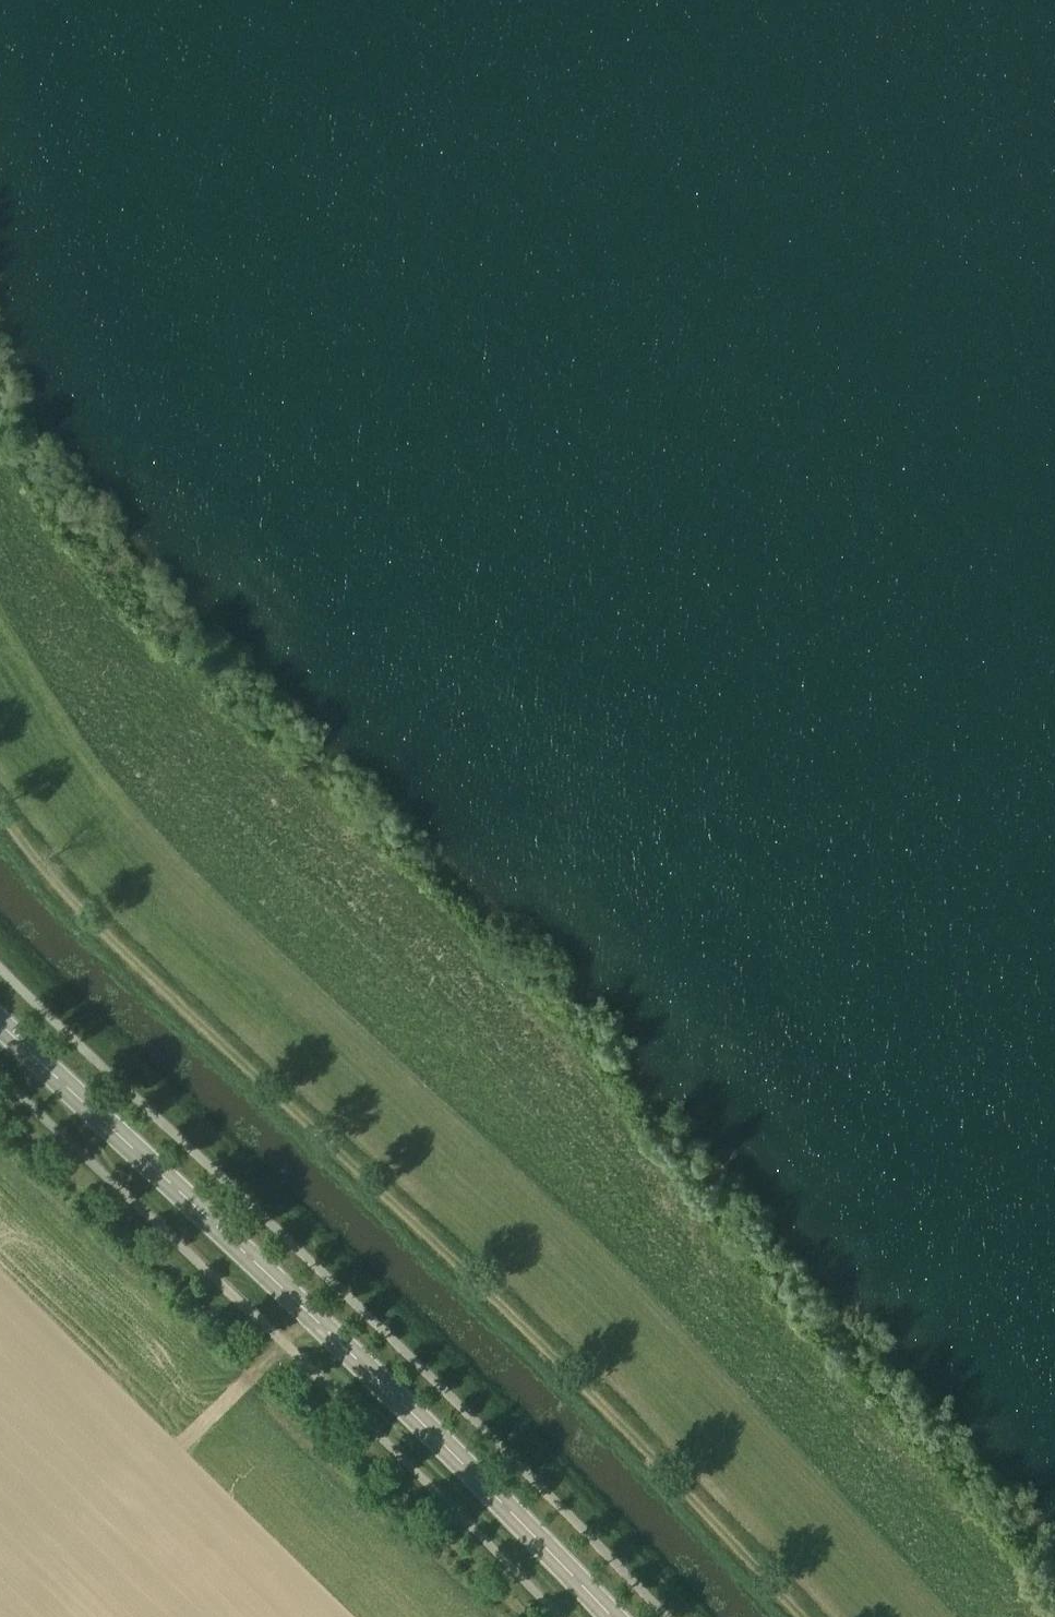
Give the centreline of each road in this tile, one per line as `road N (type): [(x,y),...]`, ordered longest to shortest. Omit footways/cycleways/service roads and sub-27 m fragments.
road 1 (secondary): [(612,1616),(0,1022)]

